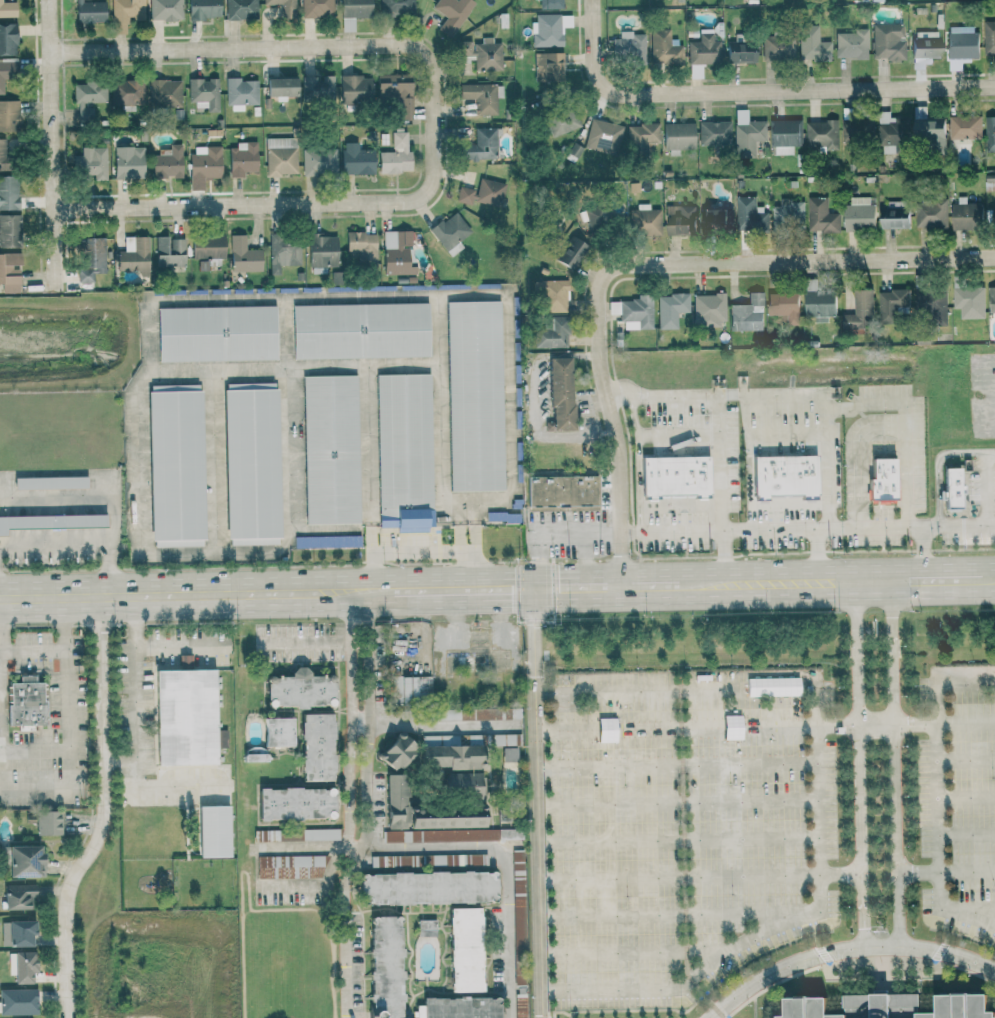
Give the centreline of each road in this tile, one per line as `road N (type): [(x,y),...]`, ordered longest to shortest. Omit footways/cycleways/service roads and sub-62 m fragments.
road 1 (secondary): [(371,590),(994,579)]
road 2 (residential): [(591,11),(593,76),(610,93),(994,85)]
road 3 (residential): [(55,209),(422,198),(434,178),(433,121)]
road 4 (residential): [(52,54),(407,44),(433,64),(433,121)]
road 5 (residential): [(542,1017),(533,588)]
road 6 (residential): [(100,597),(104,820),(68,892),(68,1017)]
road 7 (residential): [(601,277),(624,264),(994,258)]
road 8 (residential): [(855,582),(863,947)]
road 9 (residential): [(898,946),(888,582)]
road 10 (secondary): [(0,599),(349,590)]
road 11 (residential): [(620,587),(619,449),(598,353),(601,277)]
road 12 (residential): [(994,970),(917,948),(846,948),(778,969),(710,1017)]
road 13 (residential): [(57,291),(51,0)]

